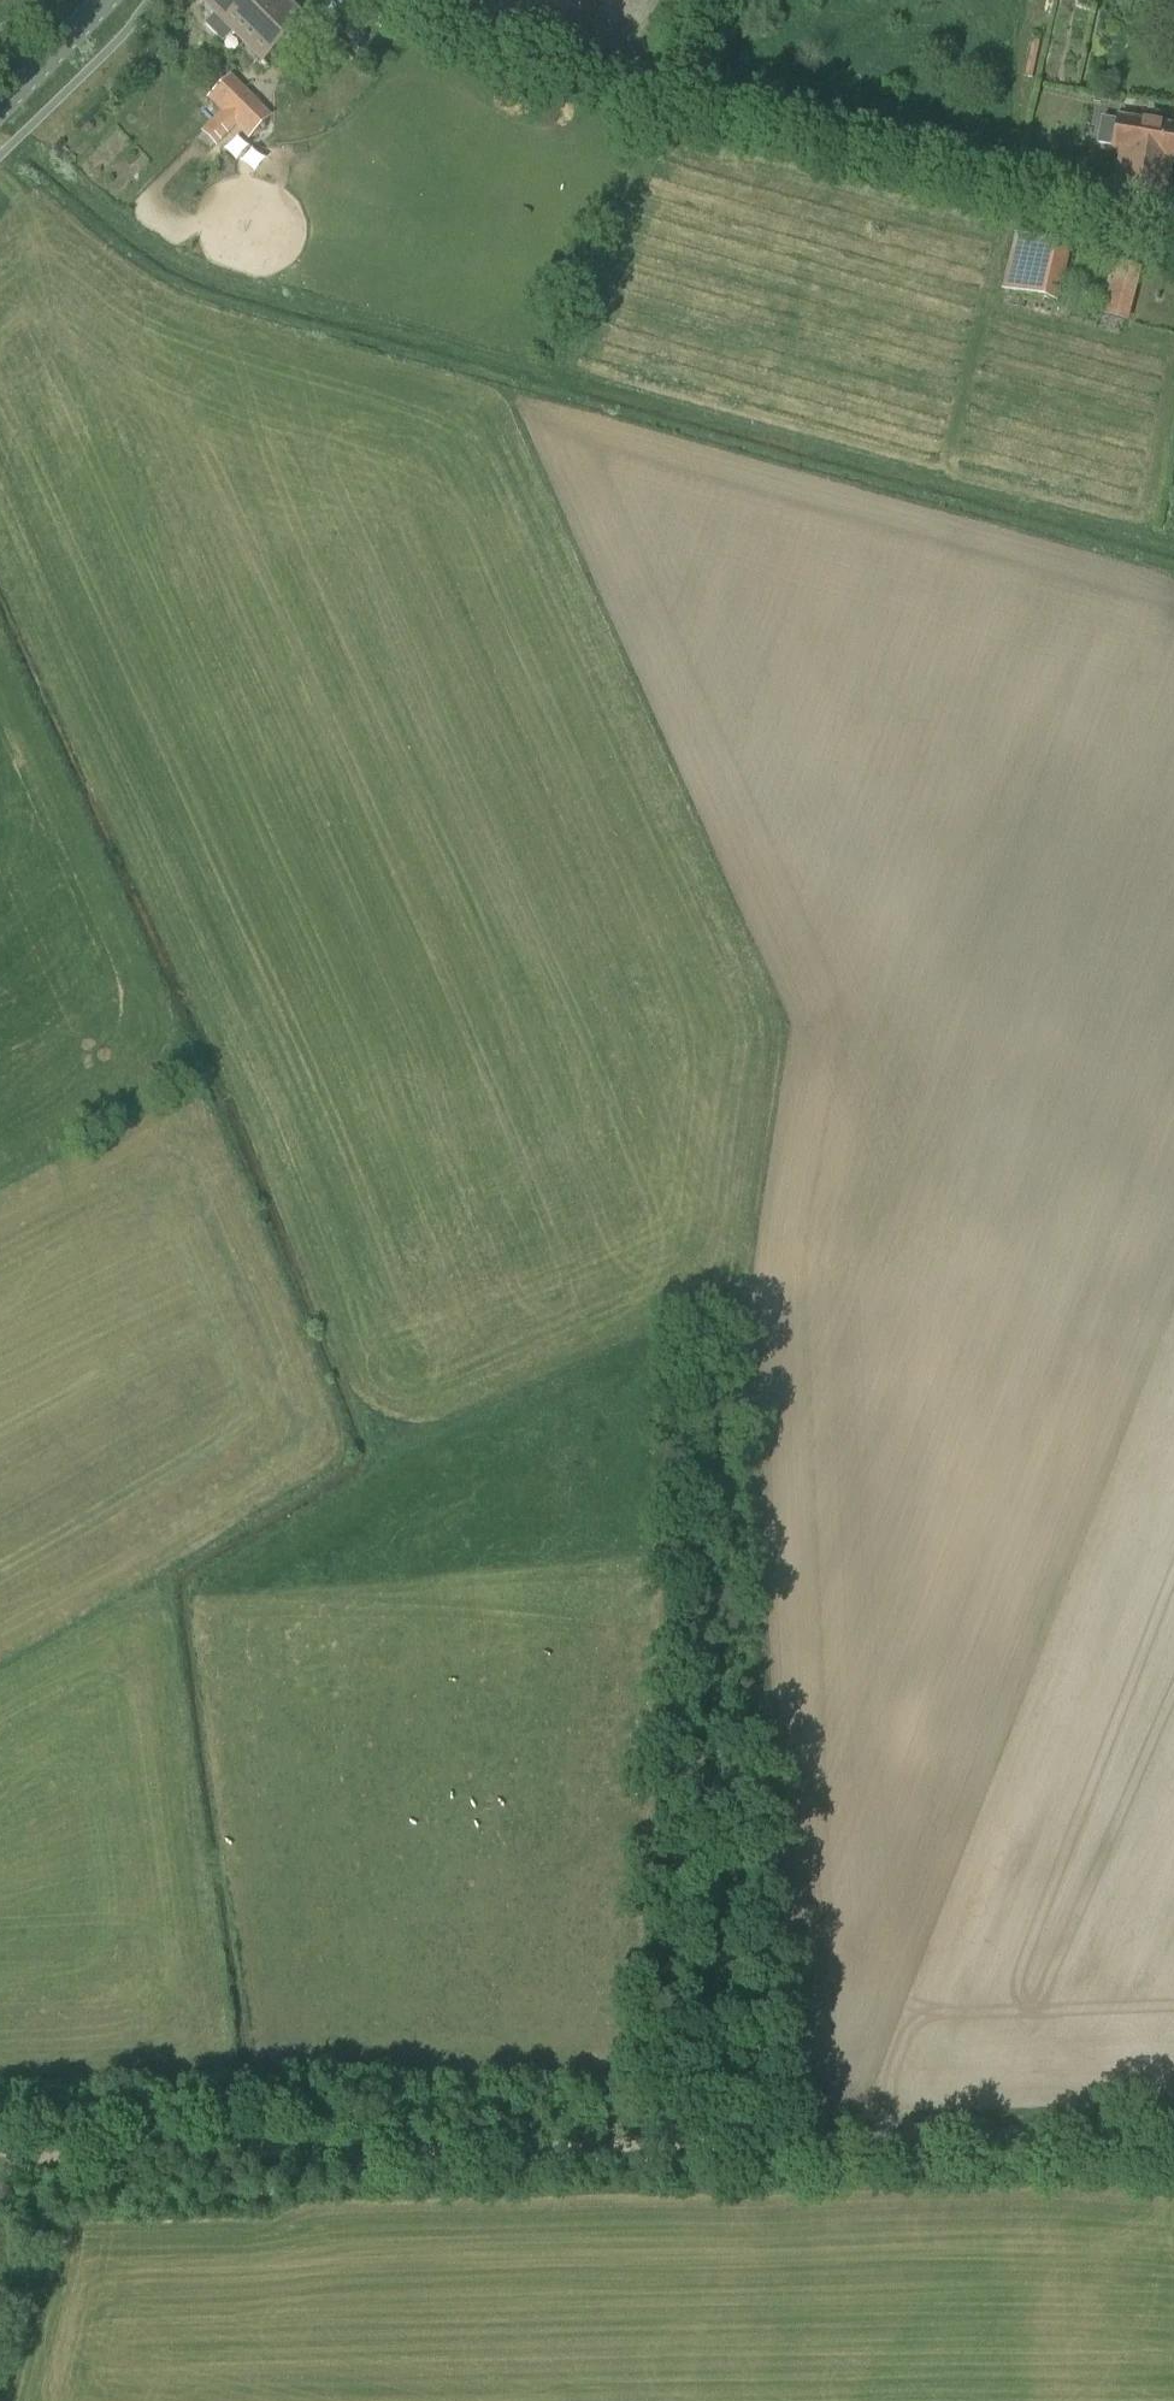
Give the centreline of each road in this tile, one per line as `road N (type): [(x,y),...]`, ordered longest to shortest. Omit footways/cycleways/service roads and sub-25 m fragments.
road 1 (track): [(0,2156),(1173,2132)]
road 2 (unclassified): [(1173,234),(684,98),(475,31),(410,0)]
road 3 (tertiary): [(0,95),(95,0)]

